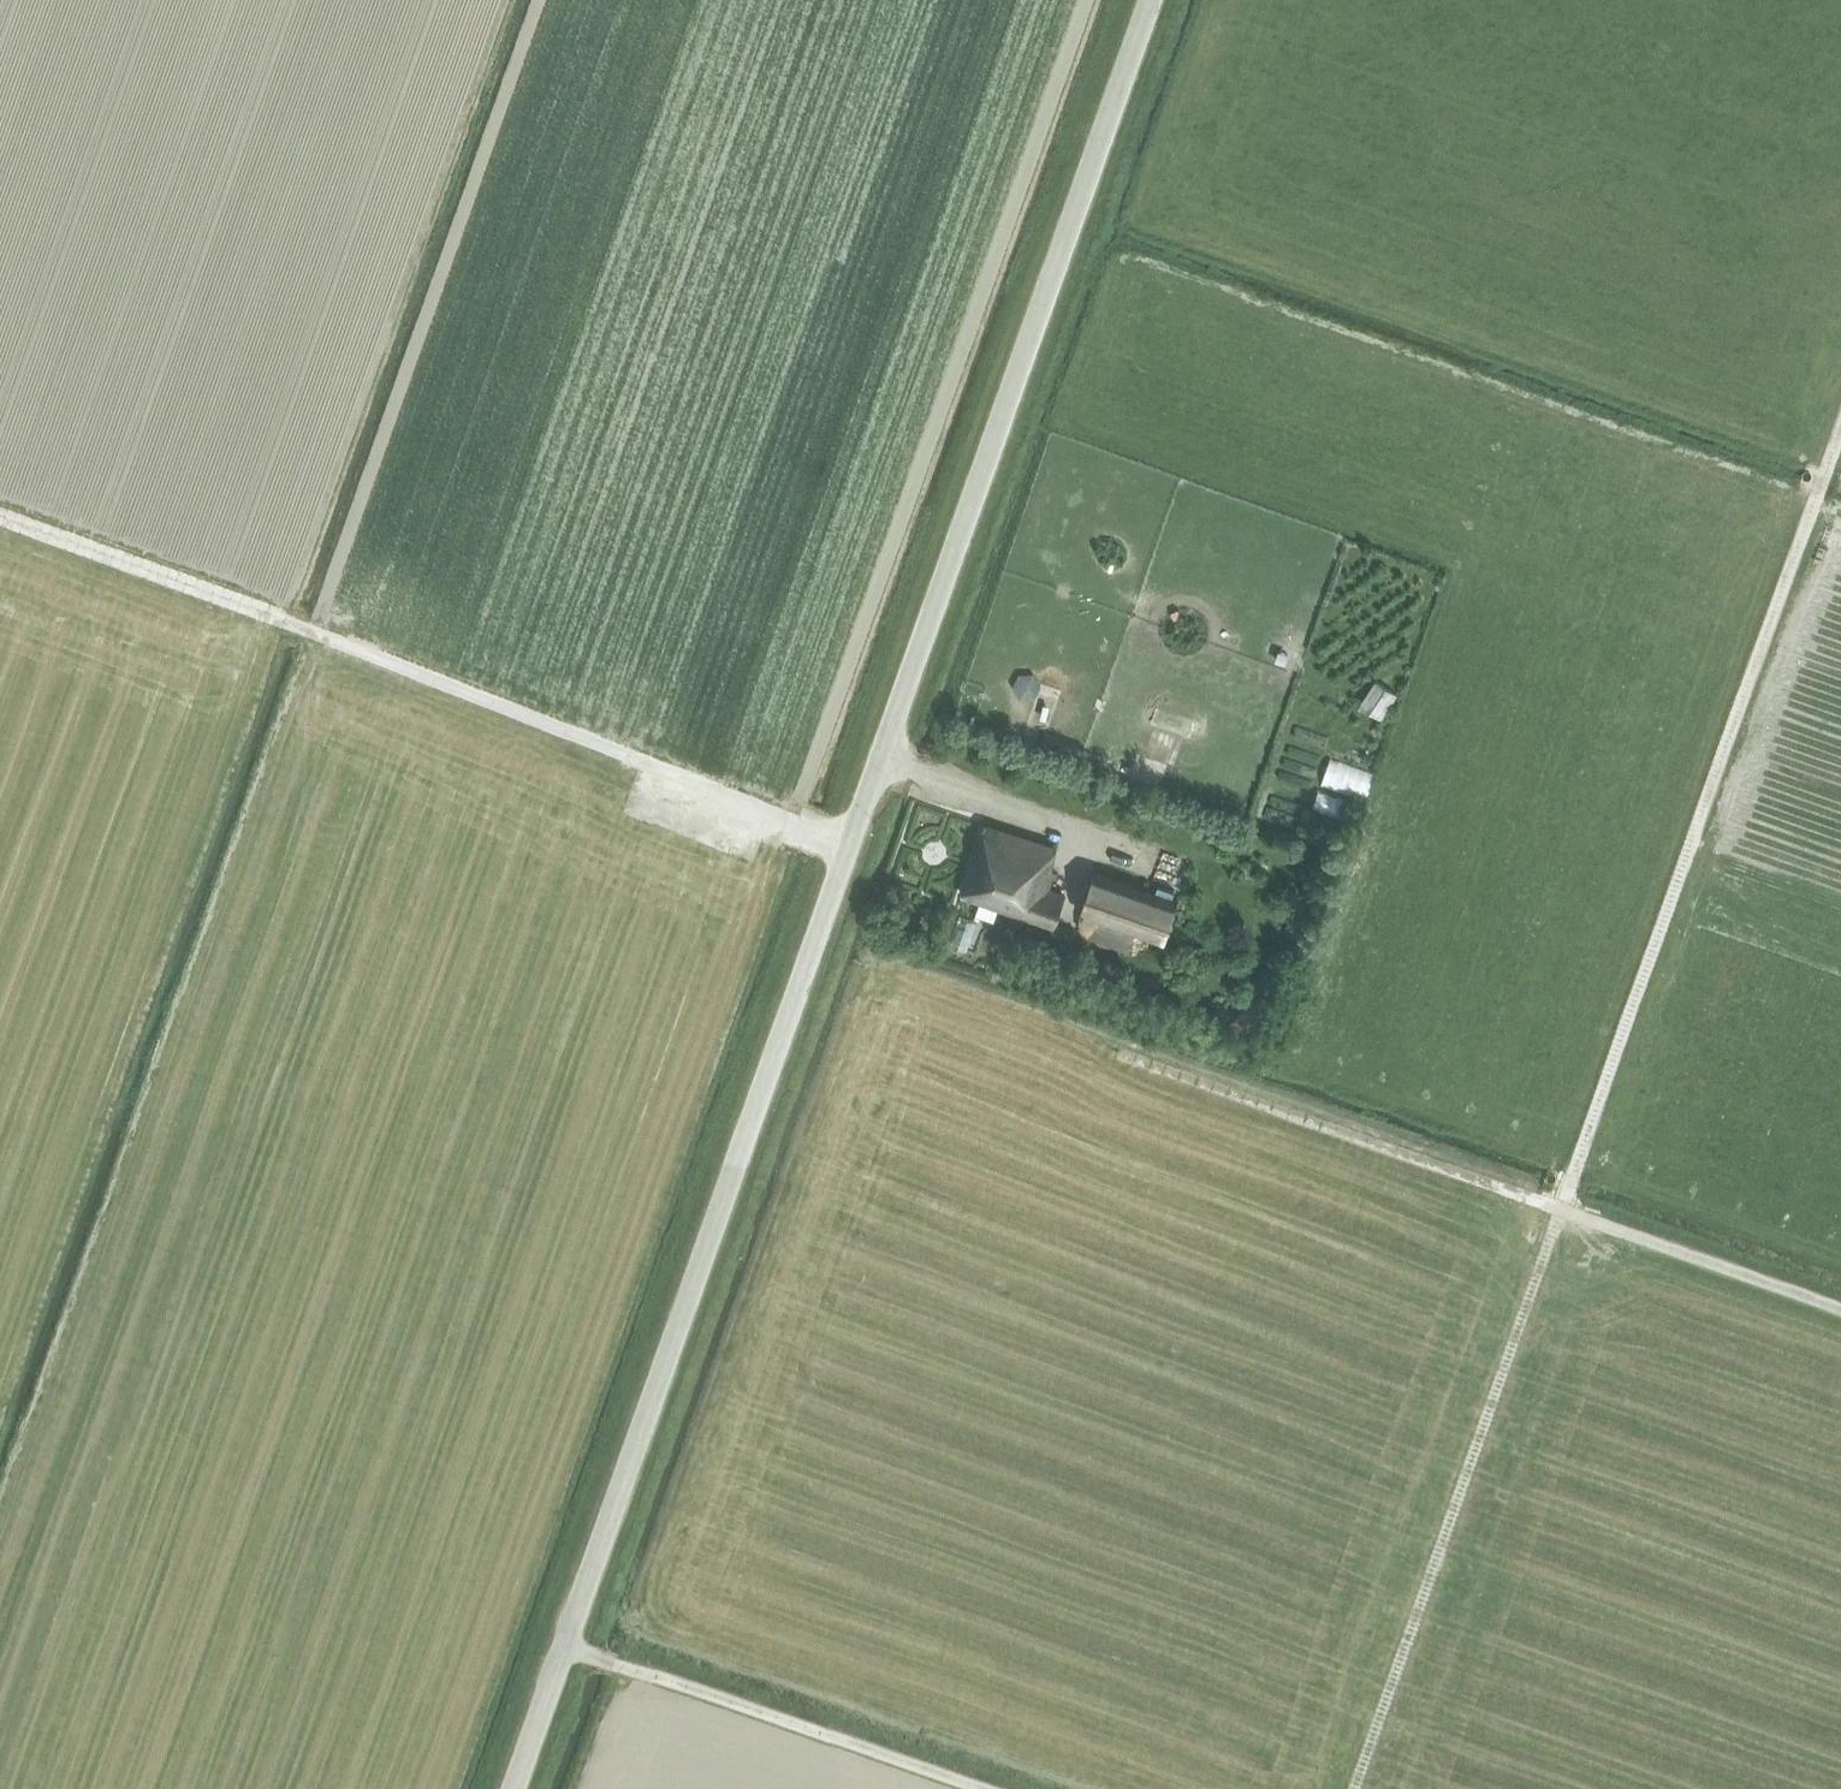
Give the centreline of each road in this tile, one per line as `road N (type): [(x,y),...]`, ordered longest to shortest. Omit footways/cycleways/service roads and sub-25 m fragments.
road 1 (unclassified): [(512,1788),(1152,0)]
road 2 (track): [(1840,442),(1353,1788)]
road 3 (track): [(848,847),(0,518)]
road 4 (track): [(1840,1307),(1563,1207)]

